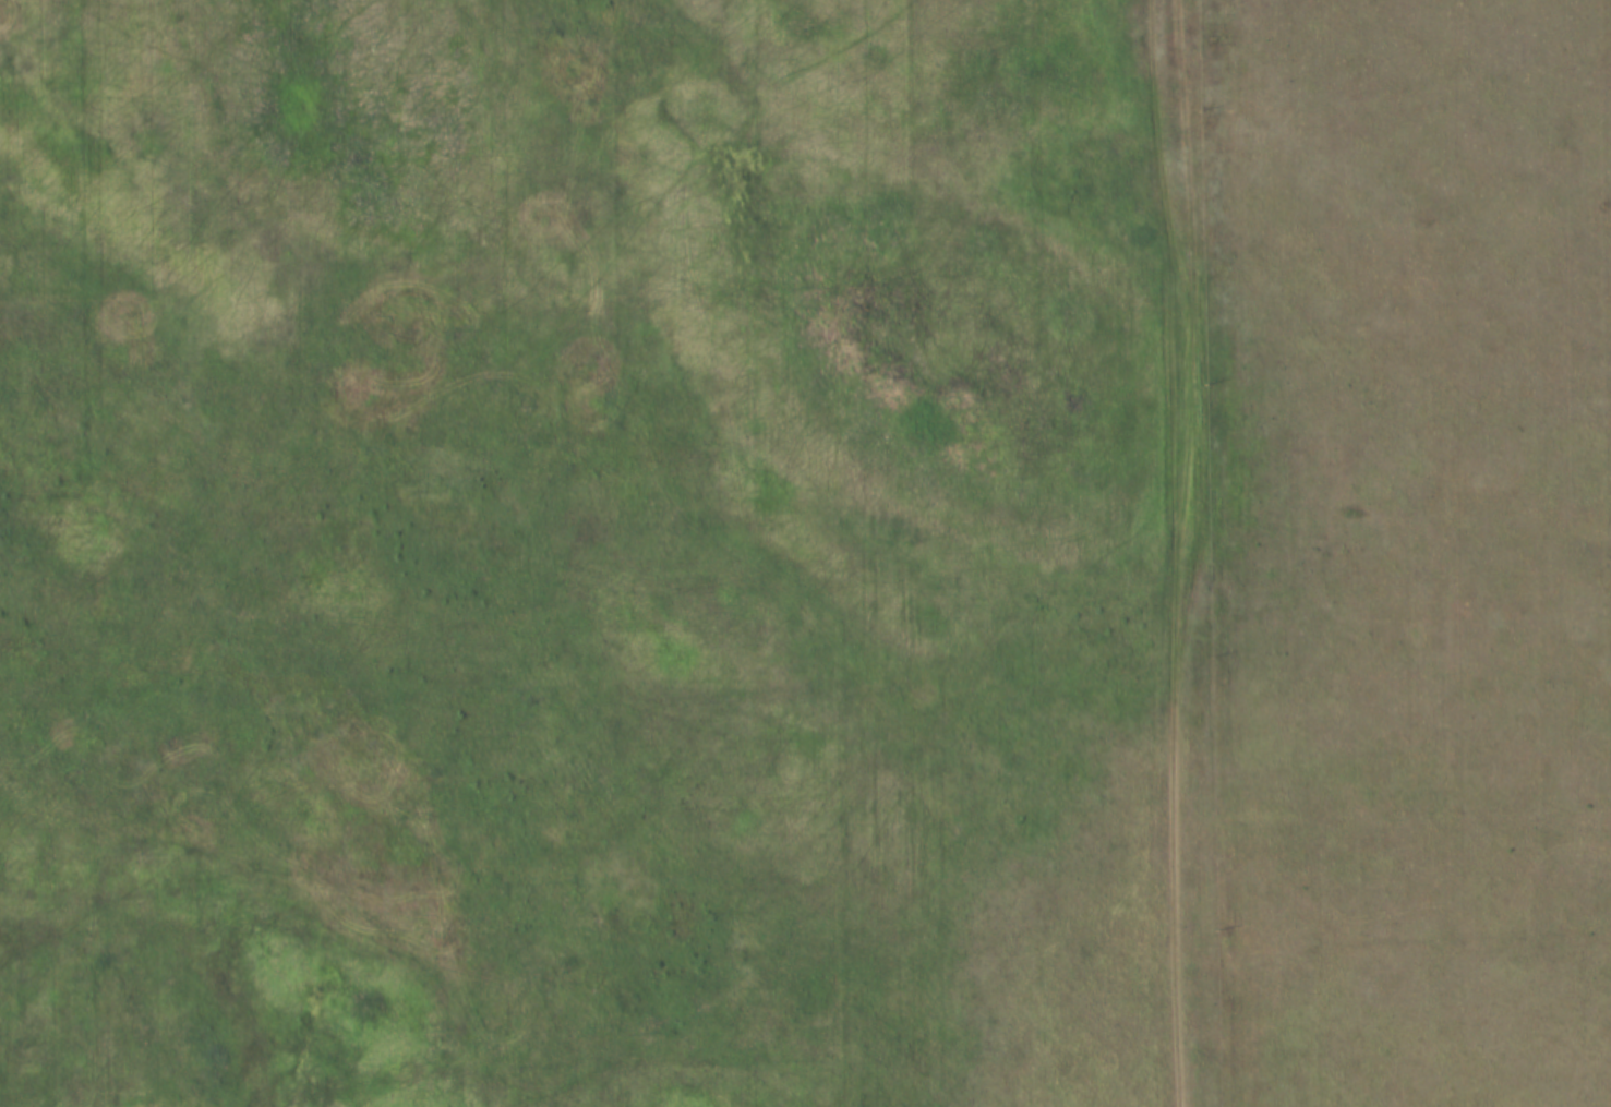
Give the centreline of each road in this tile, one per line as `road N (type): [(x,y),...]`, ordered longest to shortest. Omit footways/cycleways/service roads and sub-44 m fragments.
road 1 (track): [(1179,1106),(1174,705),(1206,526),(1167,188),(1157,0)]

